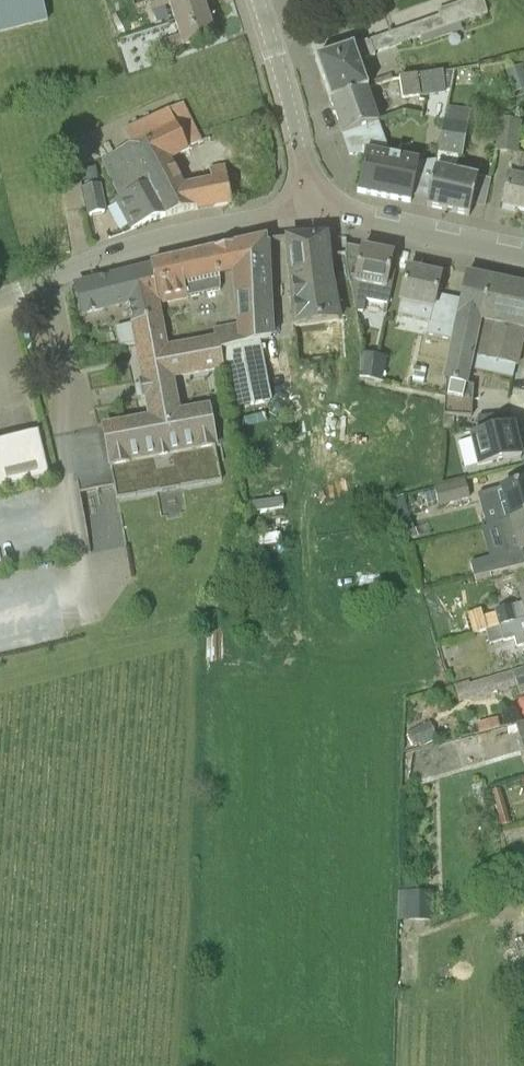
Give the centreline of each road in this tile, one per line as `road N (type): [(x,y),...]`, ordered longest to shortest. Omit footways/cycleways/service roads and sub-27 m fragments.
road 1 (unclassified): [(0,298),(145,244),(311,210)]
road 2 (tertiary): [(311,210),(257,0)]
road 3 (tertiary): [(523,253),(311,210)]

